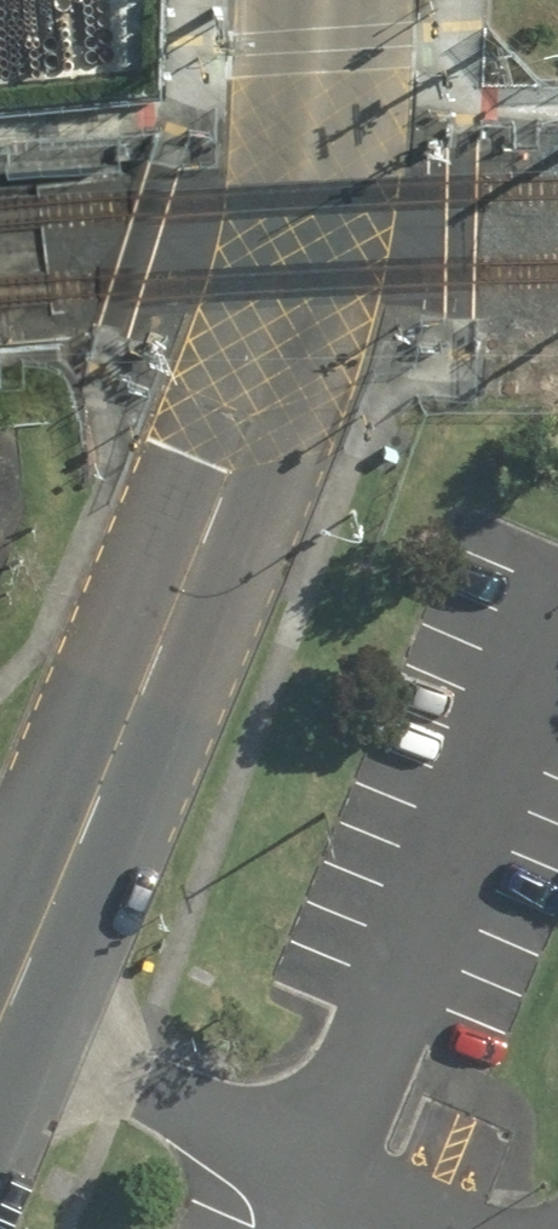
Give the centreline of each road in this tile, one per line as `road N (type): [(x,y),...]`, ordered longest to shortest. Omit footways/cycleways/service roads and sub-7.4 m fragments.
road 1 (secondary): [(296,283),(286,461),(180,725),(109,764)]
road 2 (secondary): [(109,764),(89,698),(185,457),(296,283)]
road 3 (secondary): [(109,764),(0,1036)]
road 4 (secondary): [(315,0),(296,283)]

